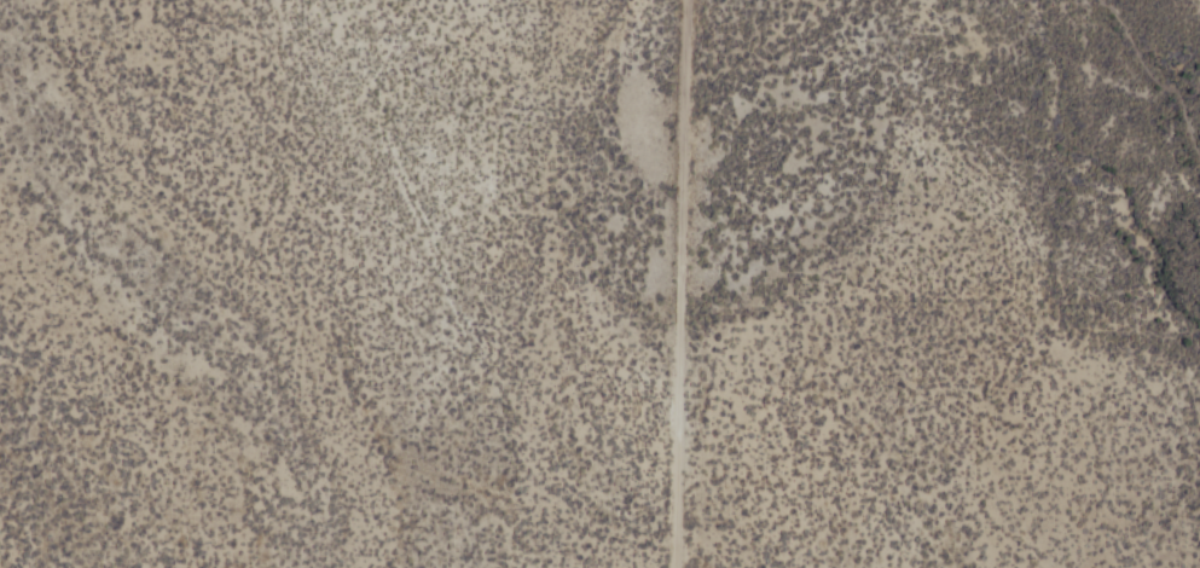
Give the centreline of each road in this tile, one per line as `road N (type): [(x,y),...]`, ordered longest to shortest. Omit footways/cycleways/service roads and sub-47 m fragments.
road 1 (track): [(697,0),(684,567)]

